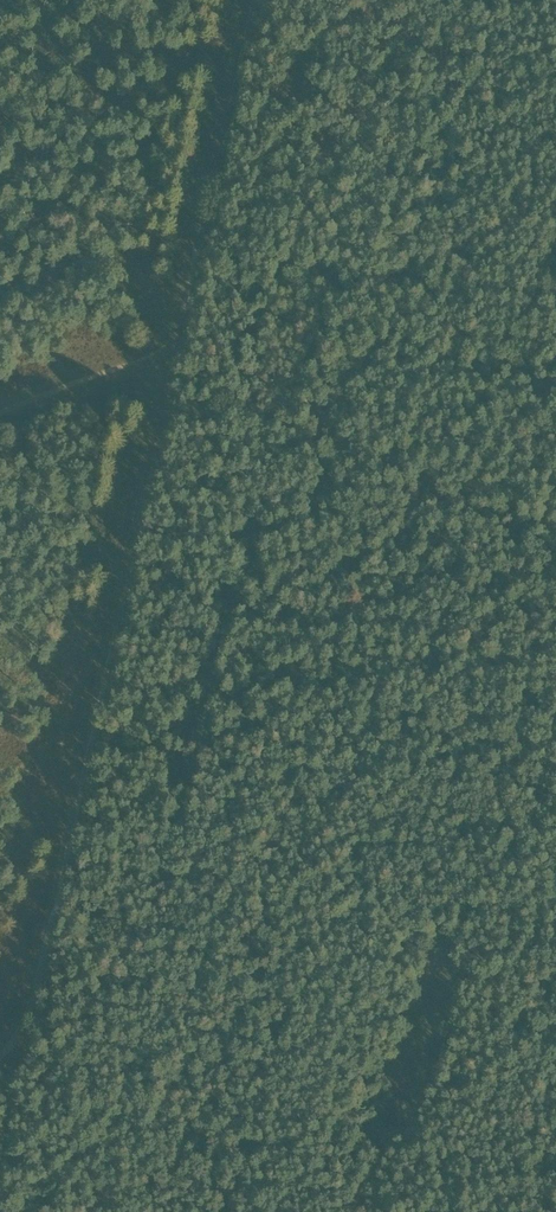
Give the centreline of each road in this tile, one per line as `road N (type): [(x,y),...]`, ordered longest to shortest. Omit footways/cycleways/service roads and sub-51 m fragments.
road 1 (track): [(360,455),(281,795),(239,833),(235,854),(248,874),(280,889),(317,896),(346,882),(370,851),(494,496)]
road 2 (track): [(167,396),(21,1031),(0,1055)]
road 3 (track): [(167,396),(555,515)]
road 4 (track): [(253,0),(178,345)]
road 5 (track): [(360,1211),(398,1138),(403,1090),(438,1042),(461,977)]
road 6 (track): [(178,345),(0,417)]

